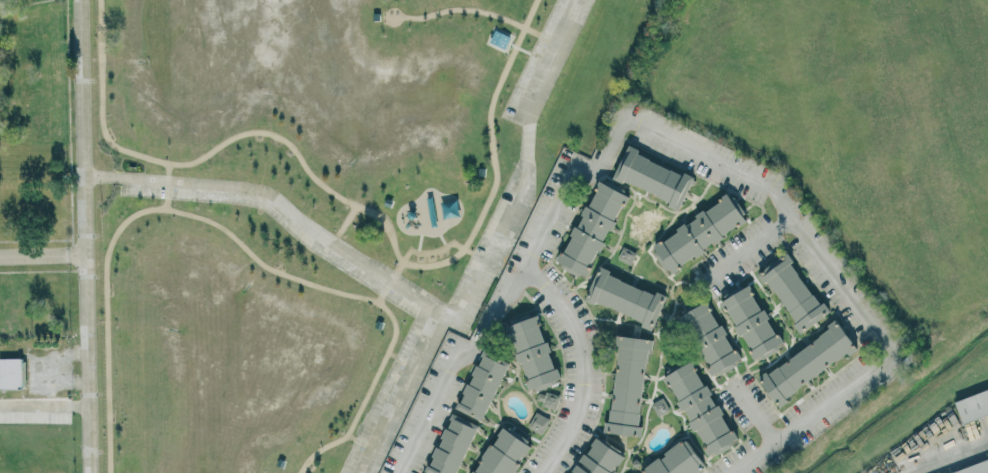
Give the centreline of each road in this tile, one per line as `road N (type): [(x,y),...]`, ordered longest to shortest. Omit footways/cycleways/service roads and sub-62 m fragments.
road 1 (residential): [(76,0),(87,472)]

